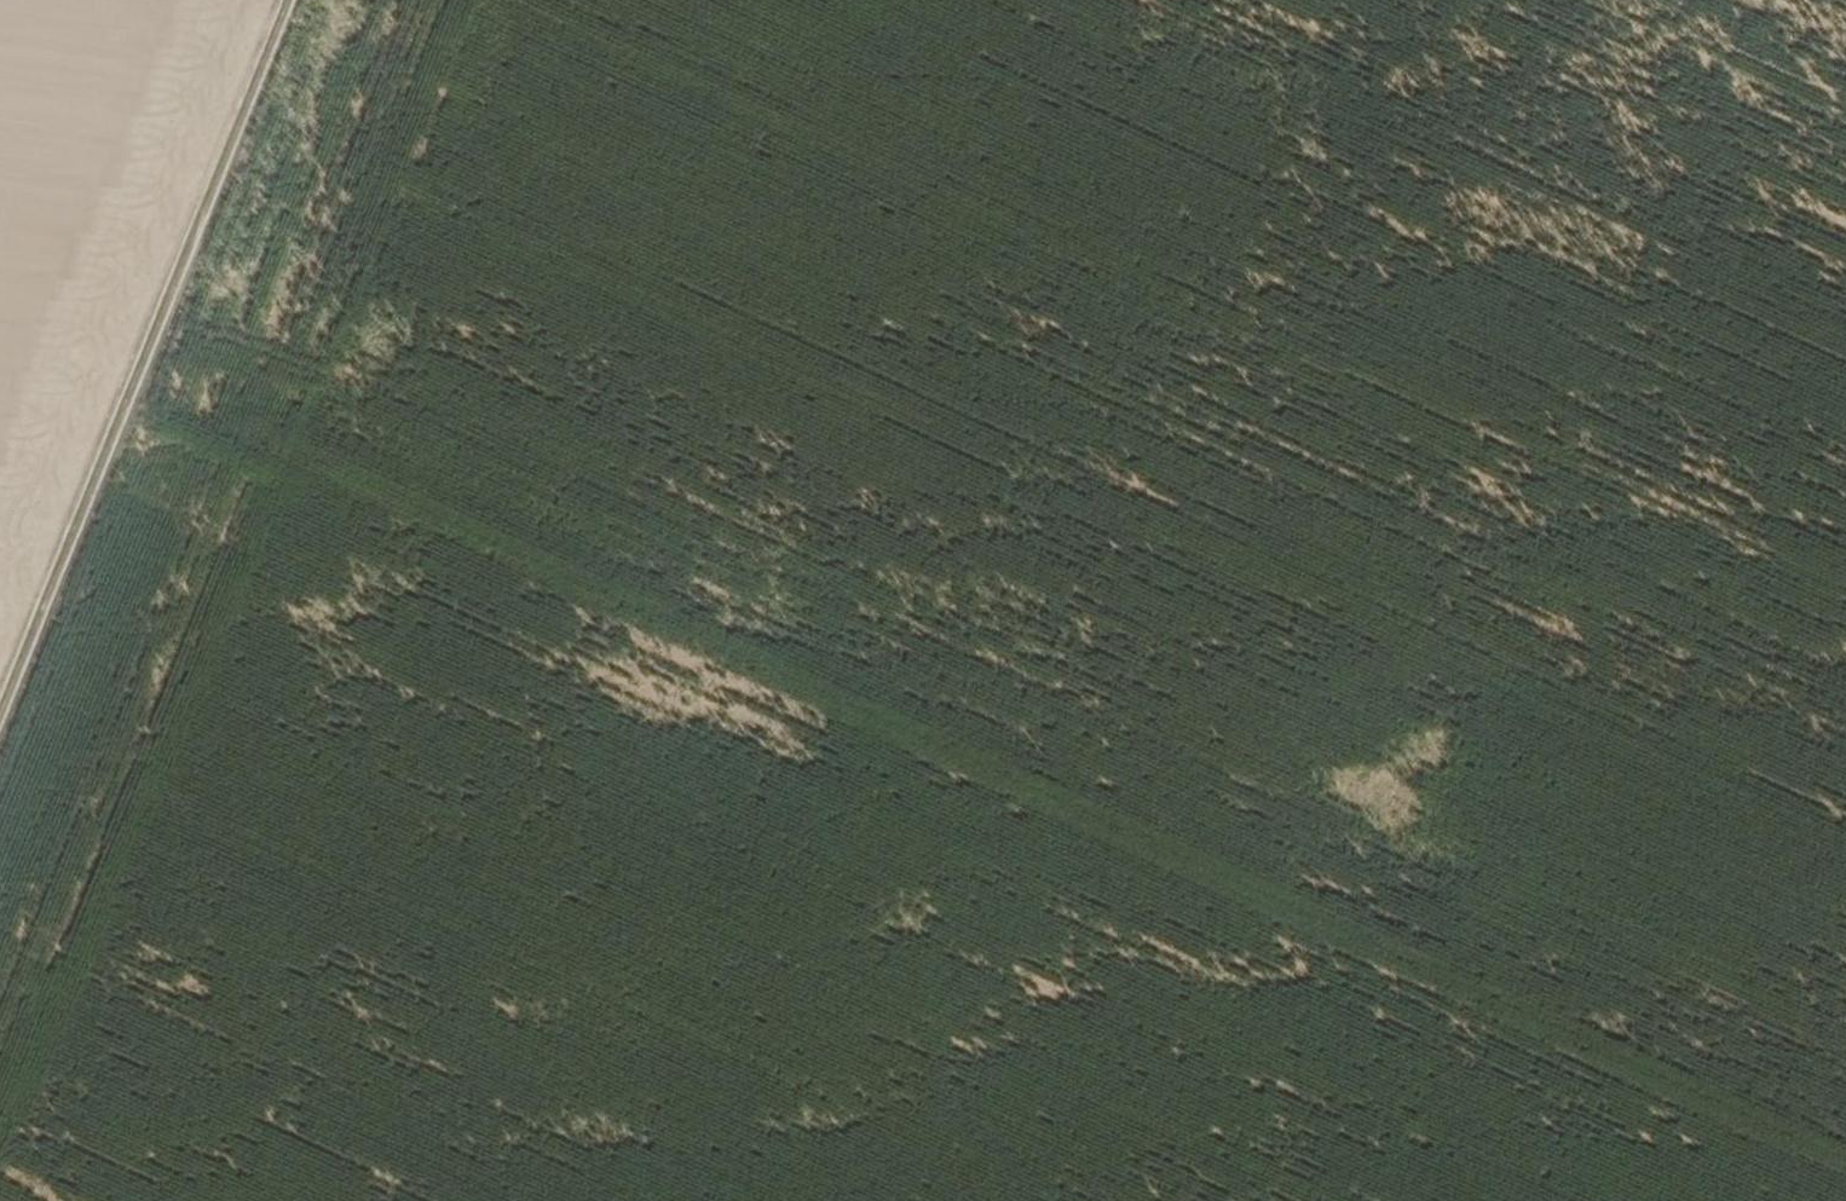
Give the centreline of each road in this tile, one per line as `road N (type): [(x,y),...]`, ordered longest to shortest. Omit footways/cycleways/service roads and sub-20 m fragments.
road 1 (track): [(262,0),(0,666)]

